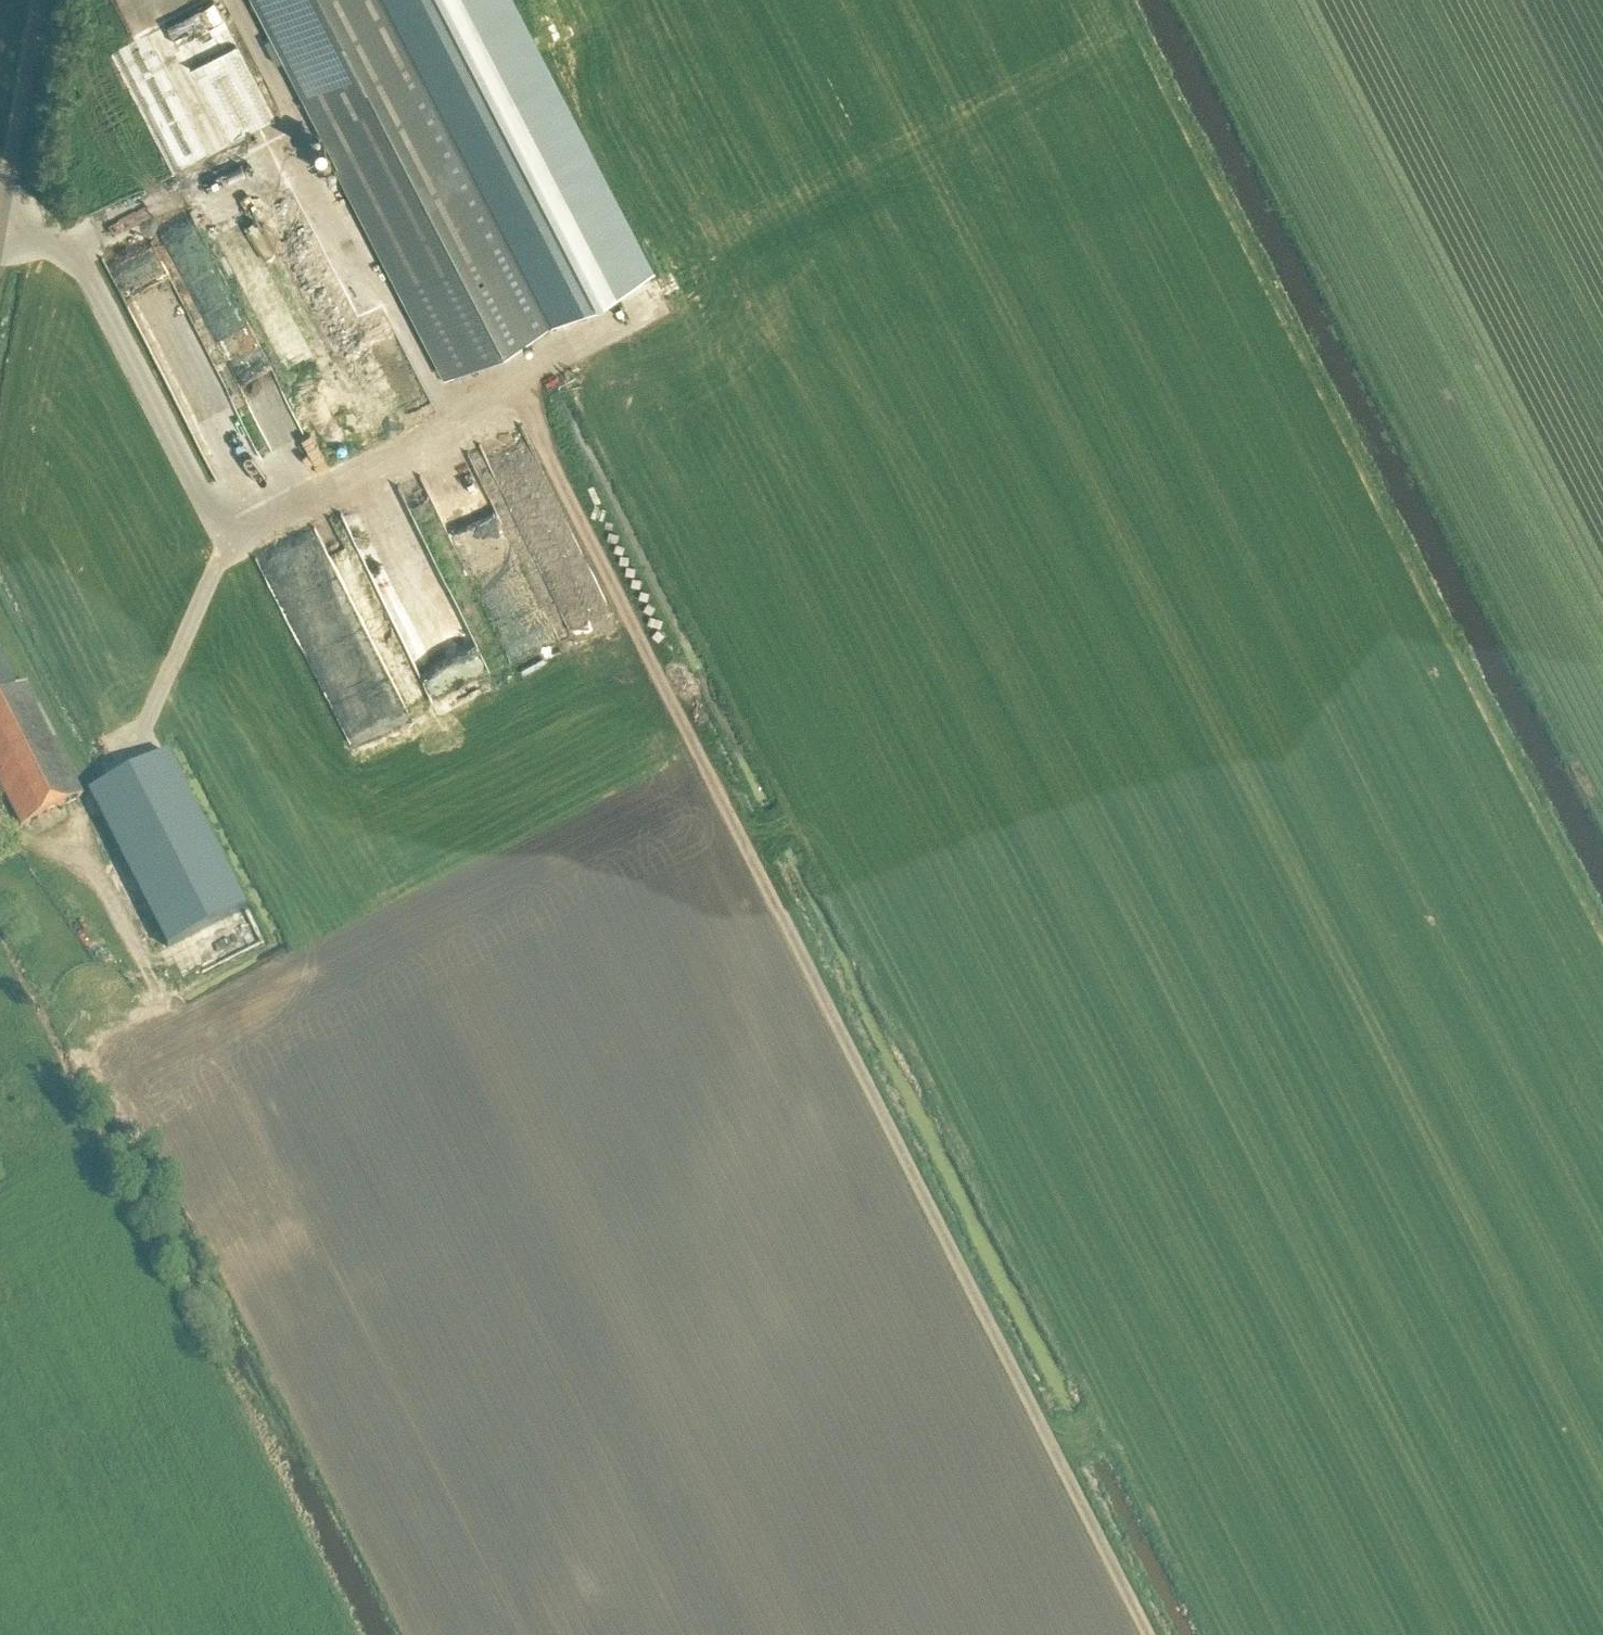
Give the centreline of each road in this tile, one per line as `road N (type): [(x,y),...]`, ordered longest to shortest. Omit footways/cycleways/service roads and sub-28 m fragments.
road 1 (unclassified): [(0,207),(35,0)]

